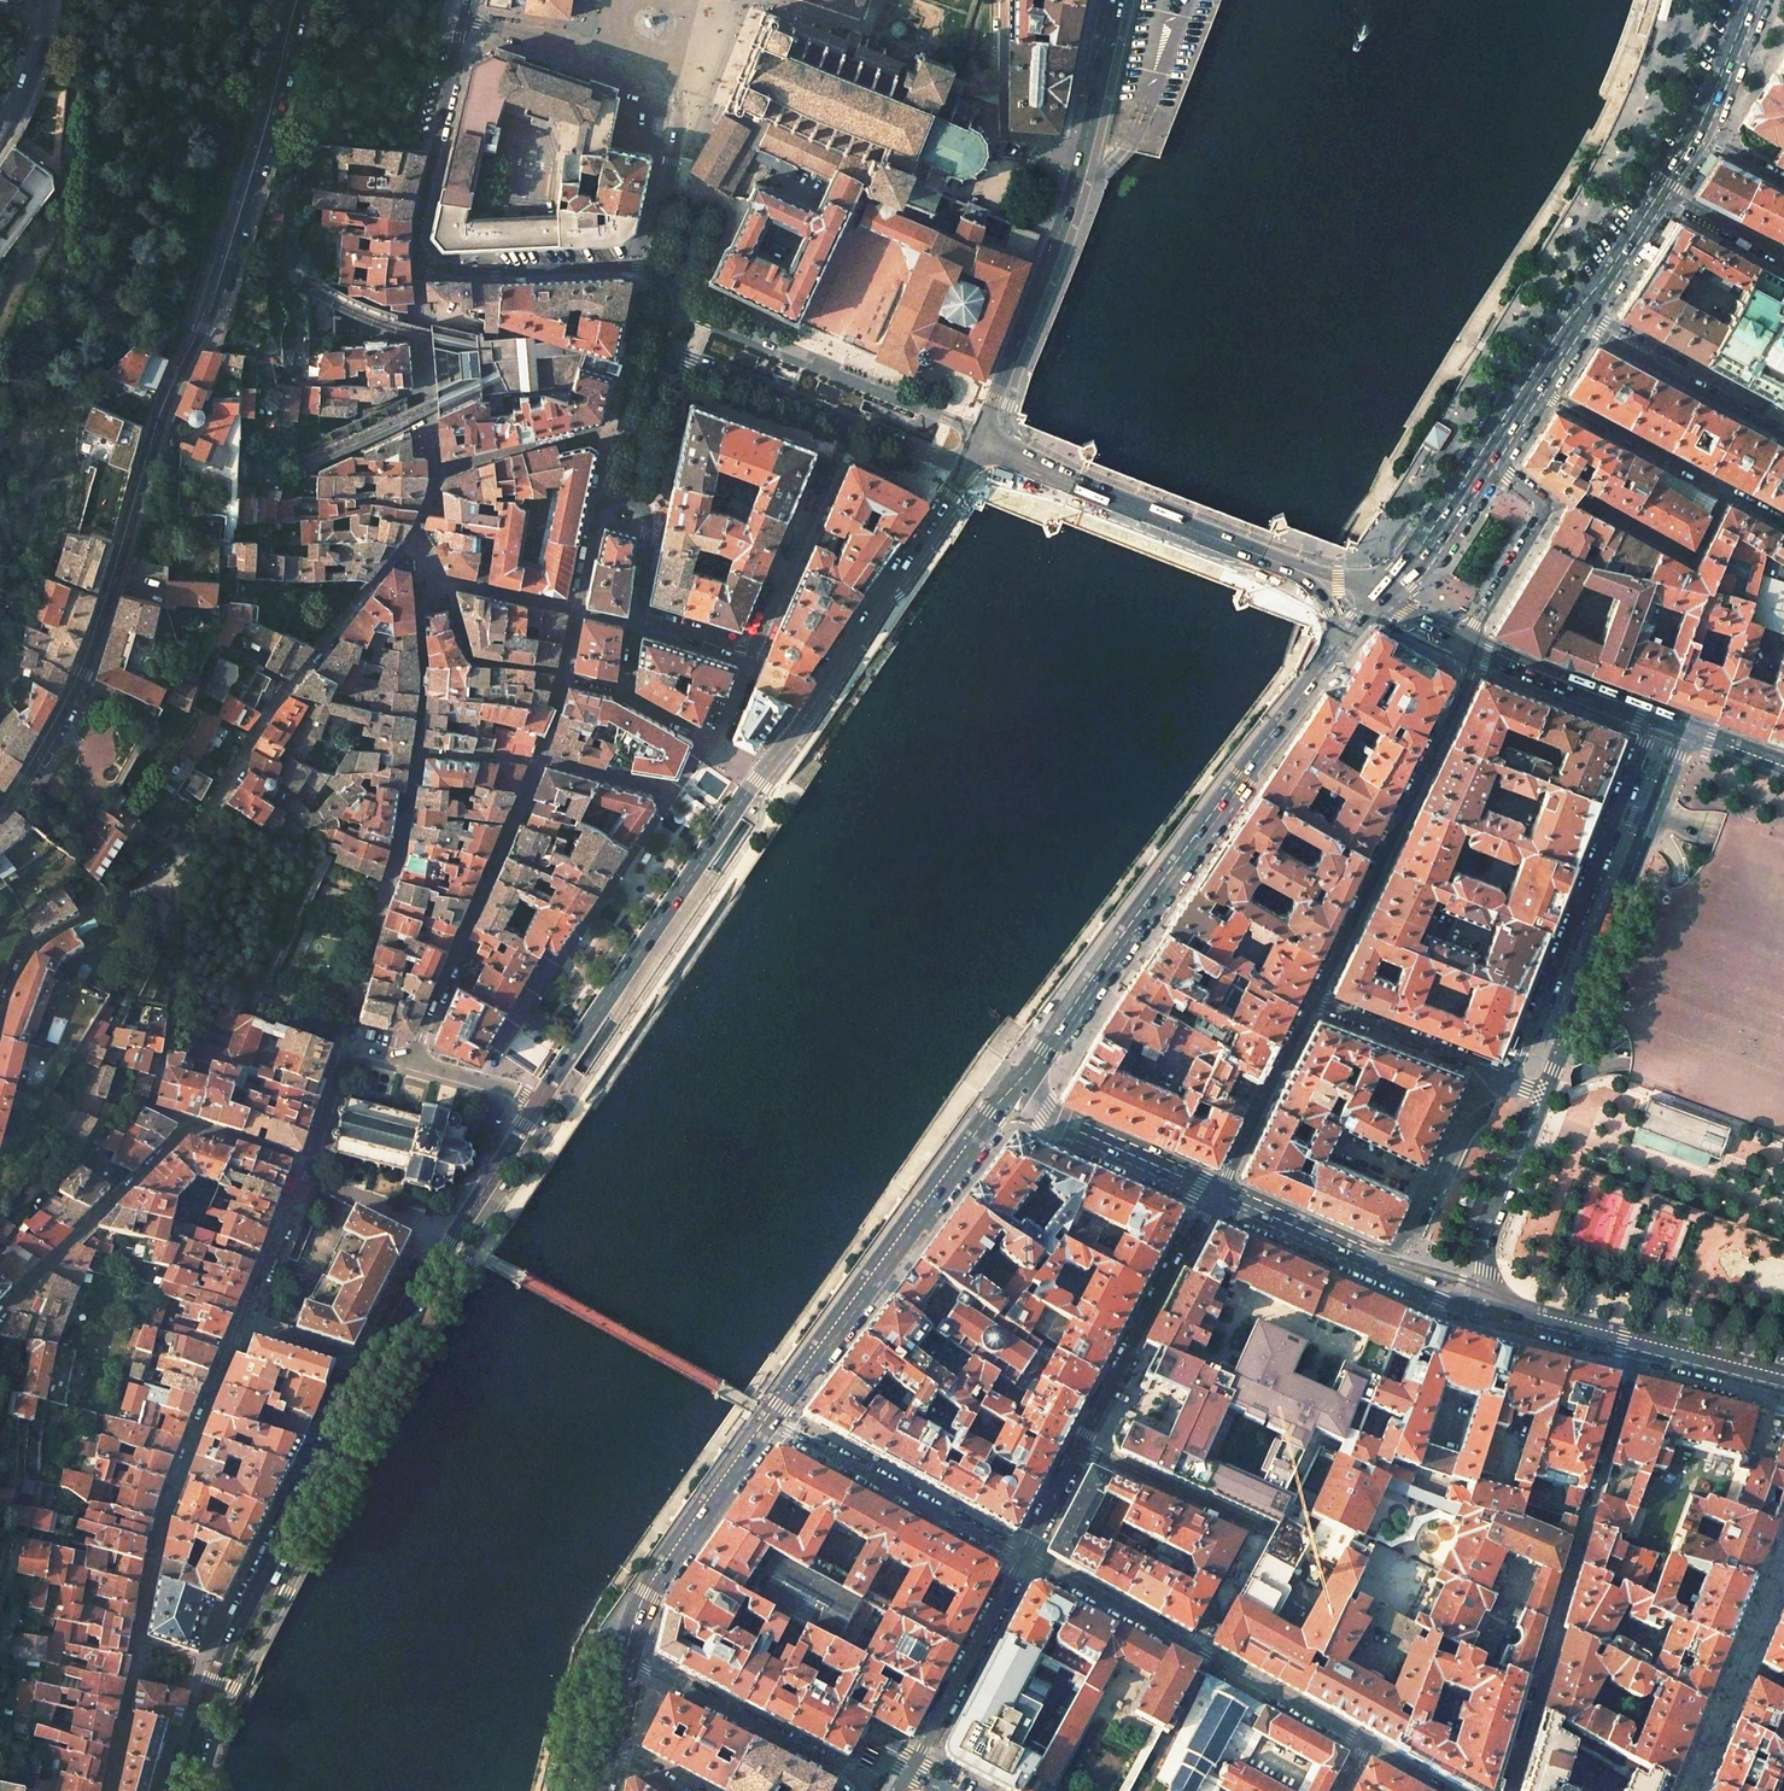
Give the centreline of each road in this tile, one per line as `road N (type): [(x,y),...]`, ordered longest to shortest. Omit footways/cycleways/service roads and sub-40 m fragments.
road 1 (residential): [(0,812),(82,673),(159,421),(214,296),(297,0)]
road 2 (primary): [(173,1790),(232,1635),(368,1367),(538,1104)]
road 3 (primary): [(538,1104),(805,718),(967,465)]
road 4 (residential): [(309,1163),(167,1514),(109,1790)]
road 5 (primary): [(1326,666),(1014,1092)]
road 6 (residential): [(468,0),(417,230),(422,263),(482,273),(658,267)]
road 7 (residential): [(1642,1340),(1507,1790)]
road 8 (primary): [(967,465),(1319,600),(1328,622),(1326,666)]
road 9 (primary): [(1376,608),(1011,464),(994,456),(983,430)]
road 10 (residential): [(567,674),(412,1061)]
road 11 (primary): [(1014,1092),(773,1420)]
road 12 (residential): [(1511,1078),(1652,721)]
road 13 (residential): [(1316,1000),(1466,684),(1472,654)]
road 14 (residential): [(853,420),(754,652),(636,618)]
road 15 (residential): [(1079,1448),(1258,1530),(1196,1648)]
road 16 (residential): [(983,430),(678,307)]
road 17 (primary): [(983,430),(1085,146)]
road 18 (residential): [(1079,1448),(1218,1193)]
road 19 (residential): [(1023,1555),(773,1420)]
road 20 (primary): [(773,1420),(652,1597),(632,1662)]
road 21 (secondary): [(1374,1266),(1642,1340)]
road 22 (residential): [(0,1318),(192,1124)]
road 23 (residential): [(632,1662),(865,1782)]
road 24 (residential): [(908,1772),(1023,1555)]
road 25 (residential): [(1374,1266),(1396,1242),(1466,1096),(1511,1078)]
road 26 (residential): [(1582,317),(1783,431)]
road 27 (secondary): [(1014,1092),(1043,1114),(1218,1193)]
road 28 (residential): [(1726,492),(1534,387)]
road 29 (residential): [(1218,1193),(1316,1000)]
road 30 (residential): [(999,0),(1004,128),(1085,146)]
road 31 (residential): [(1316,1000),(1511,1078)]
road 32 (residential): [(666,348),(853,420)]
road 33 (residential): [(1196,1648),(1023,1555)]
road 34 (residential): [(1365,1743),(1196,1648)]
road 35 (primary): [(1652,721),(1472,654)]
road 36 (residential): [(1726,492),(1692,558),(1589,501)]
road 37 (primary): [(1486,460),(1376,608)]
road 38 (secondary): [(1218,1193),(1374,1266)]
road 39 (residential): [(1472,654),(1481,620),(1548,508)]
road 40 (residential): [(666,348),(627,496)]
road 41 (primary): [(1085,146),(1113,0)]
road 42 (primary): [(1661,192),(1582,317)]
road 43 (residential): [(45,0),(41,38),(0,137)]
road 44 (secondary): [(1642,1340),(1783,1375)]
road 45 (primary): [(1751,0),(1694,133)]
road 46 (primary): [(1783,767),(1652,721)]
road 47 (residential): [(1783,252),(1661,192)]
road 48 (residential): [(567,674),(627,691),(636,618)]
road 49 (residential): [(412,1061),(538,1104)]
road 50 (residential): [(627,496),(602,504),(596,518),(580,608)]
road 51 (residential): [(636,618),(647,524),(627,496)]
road 52 (residential): [(350,1043),(309,1163)]
road 53 (residential): [(192,1124),(309,1163)]
road 54 (residential): [(853,420),(967,465)]
road 55 (residential): [(1023,1555),(1079,1448)]

